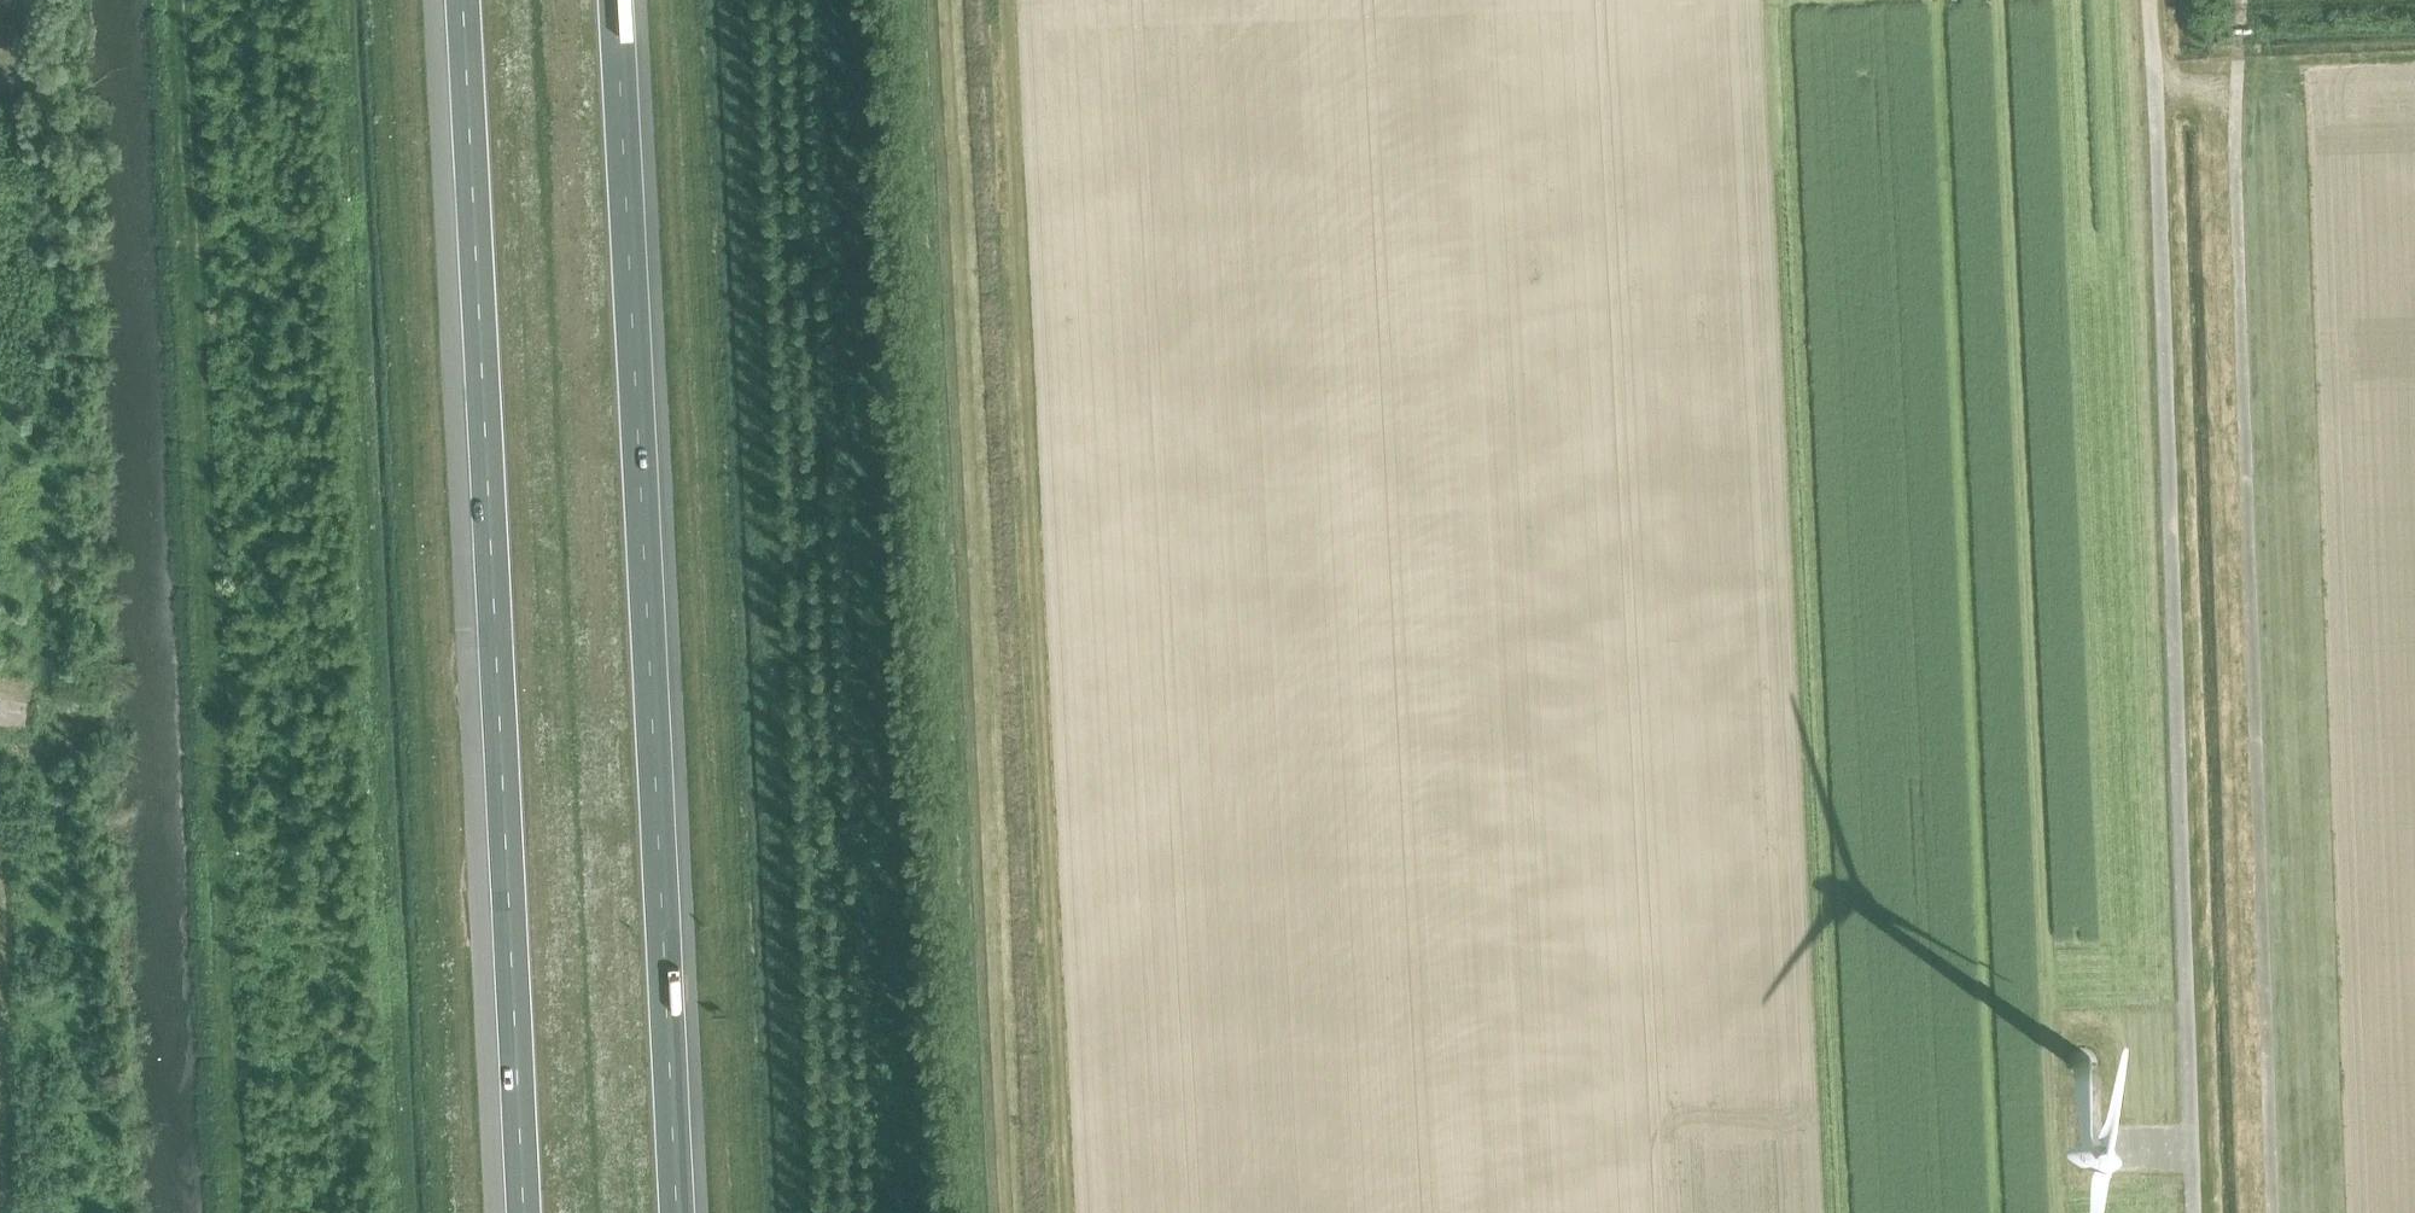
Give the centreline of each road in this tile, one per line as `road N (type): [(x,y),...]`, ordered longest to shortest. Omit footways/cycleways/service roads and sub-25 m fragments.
road 1 (motorway): [(465,0),(527,1212)]
road 2 (motorway): [(679,1212),(618,0)]

